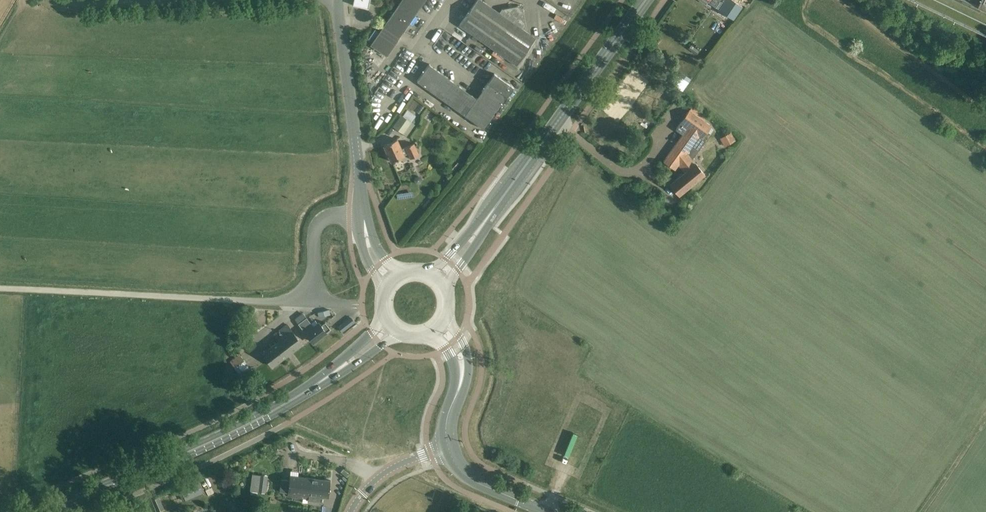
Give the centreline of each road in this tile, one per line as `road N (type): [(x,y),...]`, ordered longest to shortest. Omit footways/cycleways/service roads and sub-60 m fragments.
road 1 (primary): [(47,511),(185,455),(329,376)]
road 2 (primary): [(493,209),(644,0)]
road 3 (unclassified): [(361,209),(339,0)]
road 4 (unclassified): [(361,209),(316,227),(313,303)]
road 5 (tertiary): [(448,445),(480,485),(546,511)]
road 6 (unclassified): [(349,511),(391,468),(448,445)]

